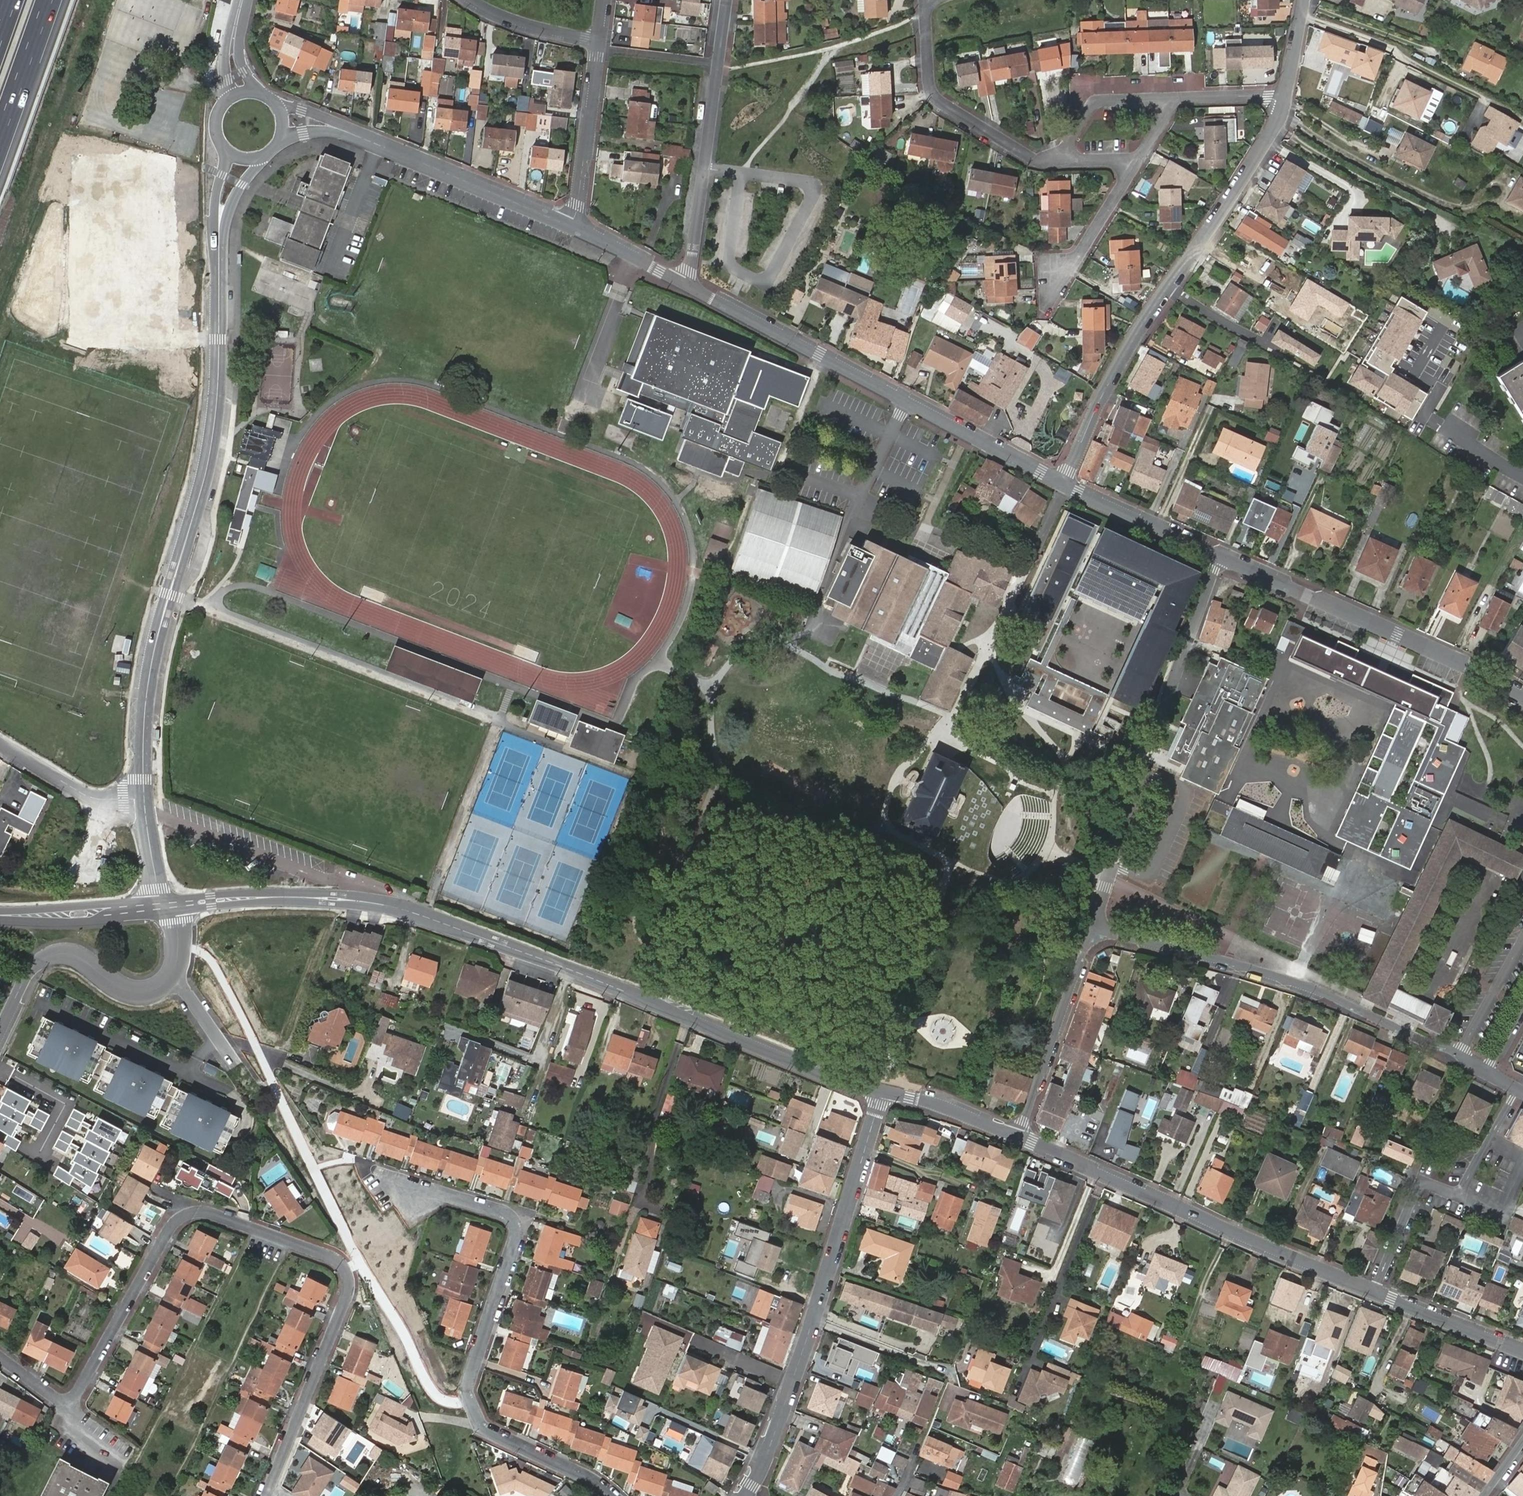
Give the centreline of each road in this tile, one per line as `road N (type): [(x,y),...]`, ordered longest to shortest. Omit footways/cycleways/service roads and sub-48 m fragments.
road 1 (tertiary): [(881,1091),(411,912),(296,897),(166,905)]
road 2 (residential): [(0,1356),(70,1409),(173,1222),(192,1211),(215,1211),(340,1260),(350,1290),(268,1495)]
road 3 (residential): [(144,801),(151,669),(213,434),(219,246)]
road 4 (tertiary): [(1522,1351),(1018,1136)]
road 5 (residential): [(1065,482),(1522,696)]
road 6 (residential): [(401,1195),(432,1191),(516,1219),(518,1235),(465,1390),(484,1429),(612,1495)]
road 7 (residential): [(1285,101),(1100,401),(1065,482)]
road 8 (tertiary): [(881,1091),(778,1423),(745,1495)]
road 9 (residential): [(688,285),(1065,482)]
road 10 (residential): [(1459,1054),(1284,979),(1091,928)]
road 11 (residential): [(0,1034),(31,967),(52,952),(79,955),(126,991),(163,984),(180,948),(176,916),(166,905)]
road 12 (residential): [(728,0),(688,285)]
road 13 (residential): [(1058,160),(1038,160),(937,101),(925,2)]
road 14 (residential): [(370,141),(573,229)]
road 15 (residential): [(1091,928),(1018,1136)]
road 16 (residential): [(573,229),(597,42)]
road 17 (residential): [(1146,770),(1091,928)]
road 18 (tertiary): [(166,905),(0,915)]
road 19 (residential): [(144,801),(84,796),(0,744)]
road 20 (motorway): [(0,136),(49,0)]
road 21 (residential): [(1058,160),(1098,102),(1172,99)]
road 22 (tertiary): [(1018,1136),(881,1091)]
road 23 (residential): [(1137,160),(1076,261),(1053,273)]
road 24 (residential): [(470,0),(597,42)]
road 25 (residential): [(1522,938),(1459,1054)]
road 26 (residential): [(573,229),(688,285)]

